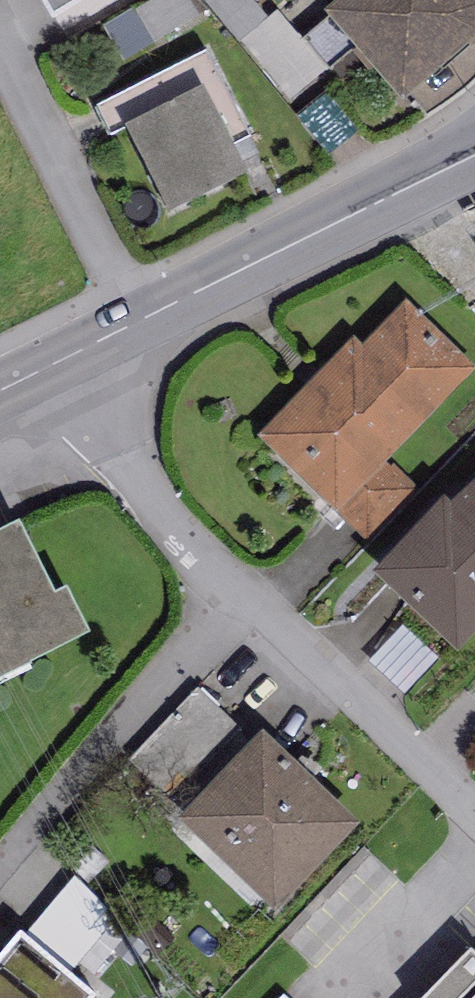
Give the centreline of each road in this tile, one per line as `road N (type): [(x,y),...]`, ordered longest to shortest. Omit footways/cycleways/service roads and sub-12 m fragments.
road 1 (residential): [(58,363),(178,539),(474,820)]
road 2 (unclassified): [(58,363),(474,152)]

